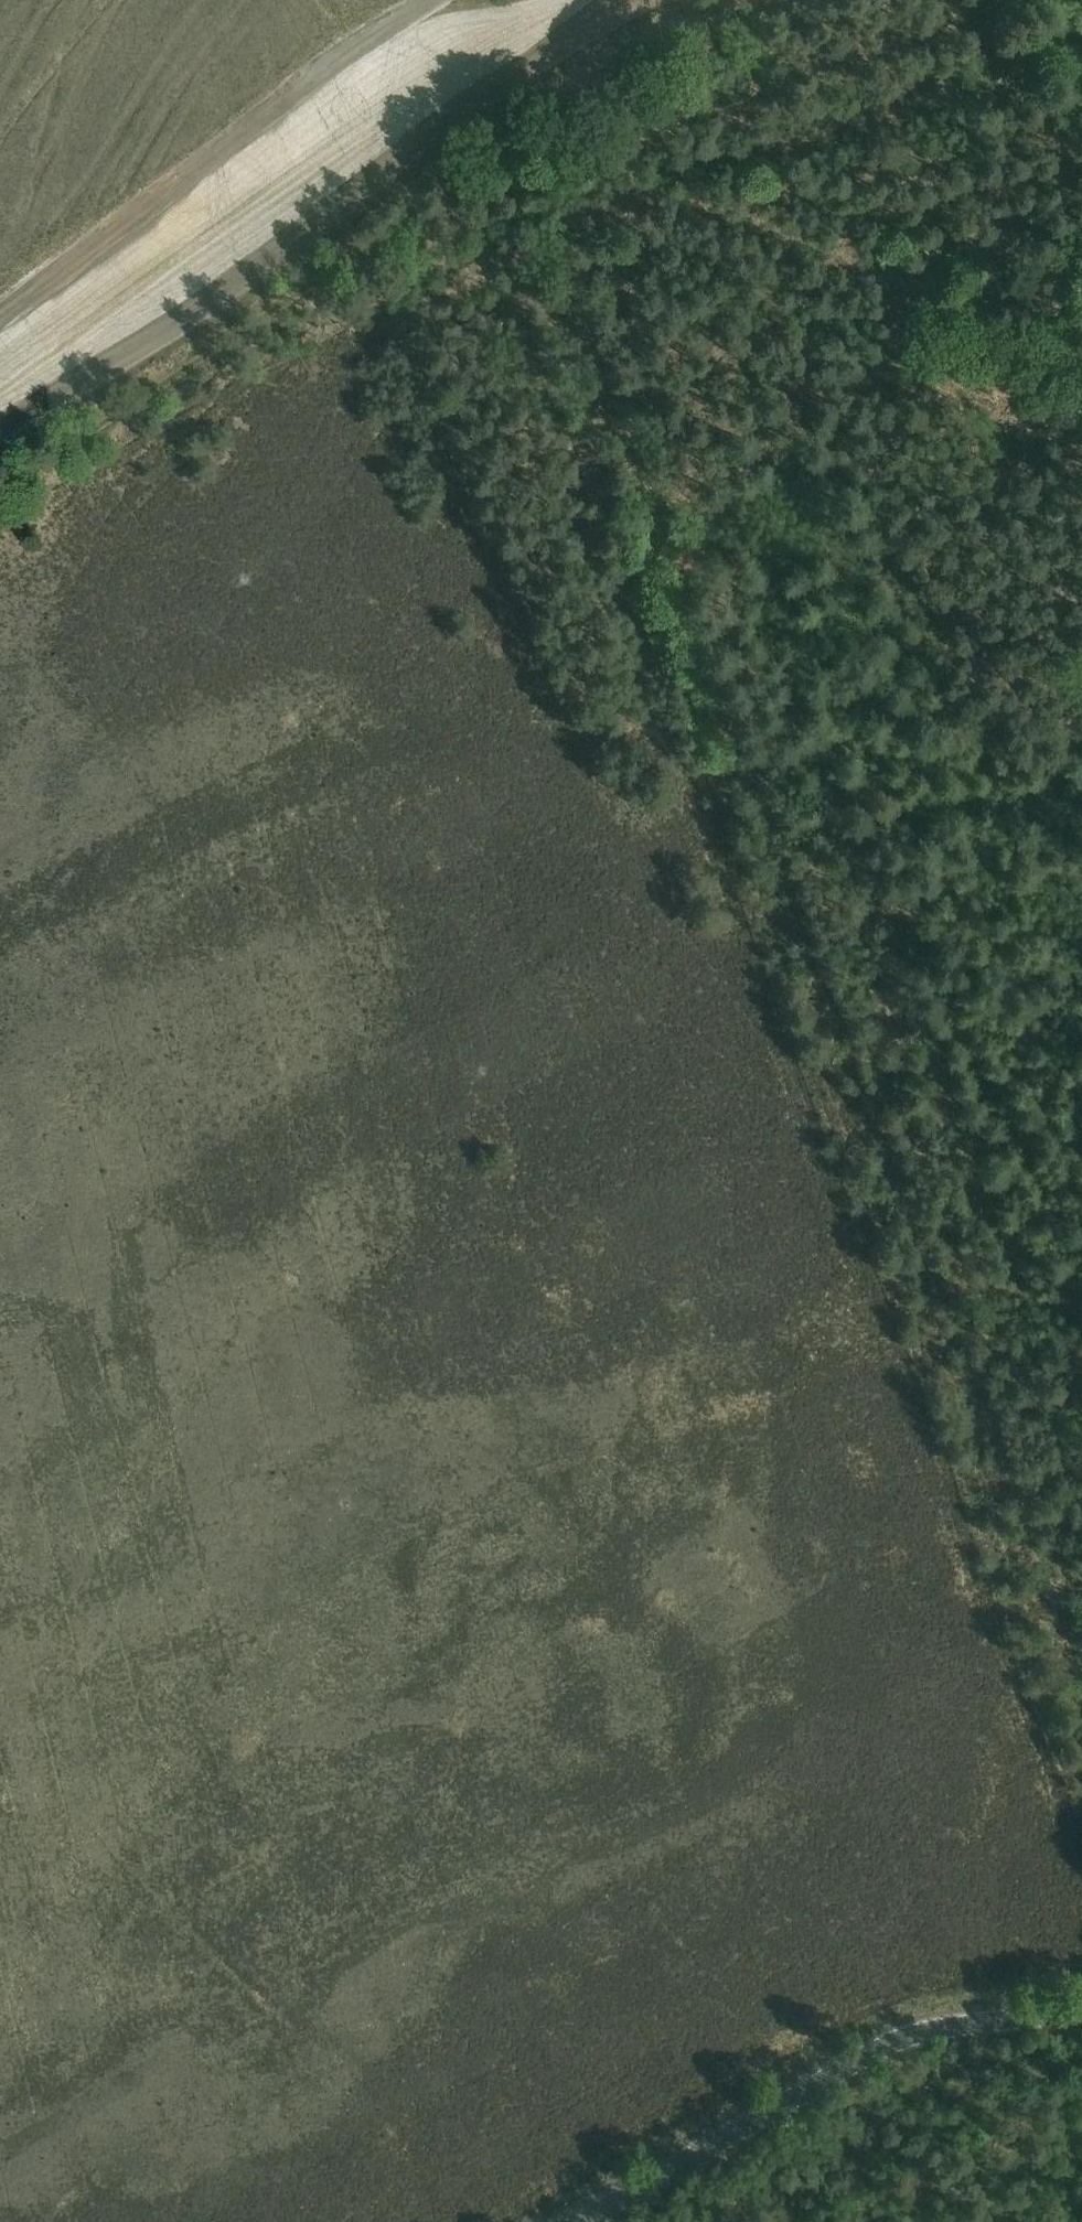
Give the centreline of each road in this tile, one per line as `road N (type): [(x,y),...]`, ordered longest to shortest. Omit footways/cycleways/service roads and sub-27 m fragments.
road 1 (track): [(1081,1669),(563,278),(562,257),(582,218),(604,208),(687,200),(1081,357)]
road 2 (tertiary): [(576,2221),(911,2037),(1081,2012)]

